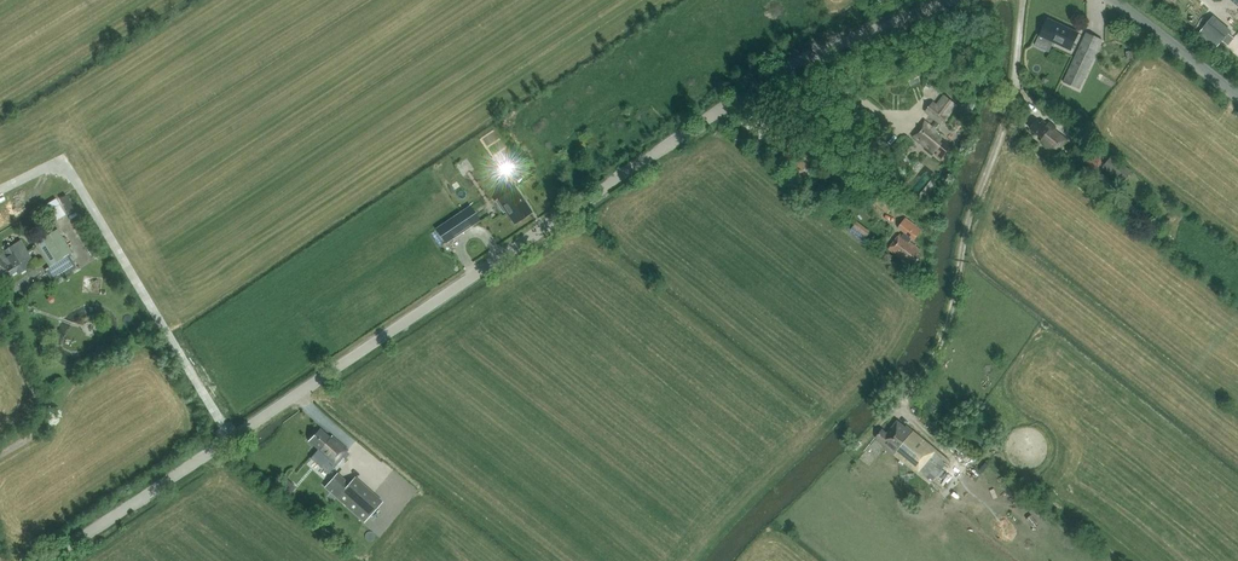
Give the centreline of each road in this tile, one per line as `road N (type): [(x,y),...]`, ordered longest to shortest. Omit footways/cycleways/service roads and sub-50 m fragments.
road 1 (tertiary): [(946,0),(795,57),(50,560)]
road 2 (tertiary): [(1237,100),(1110,0)]

